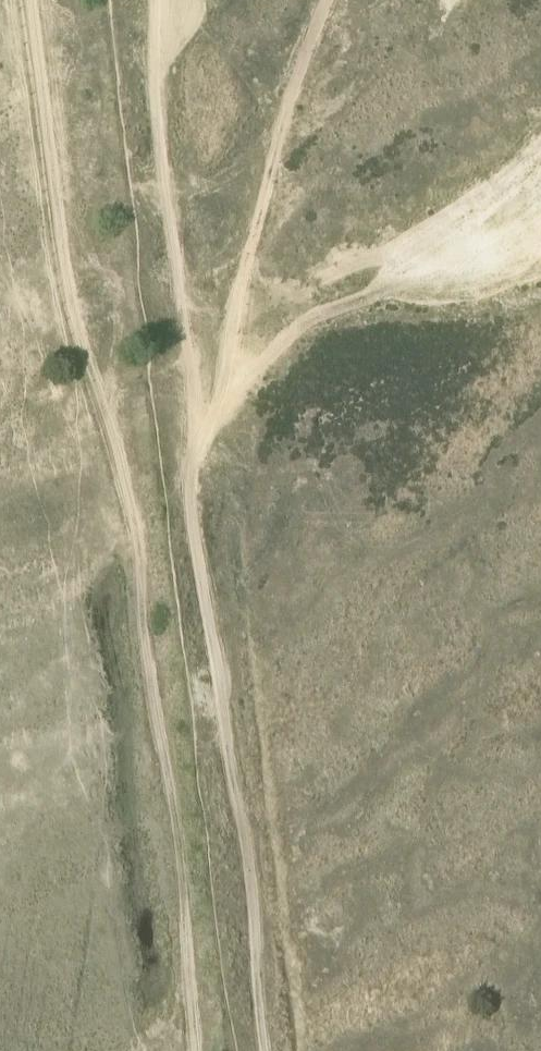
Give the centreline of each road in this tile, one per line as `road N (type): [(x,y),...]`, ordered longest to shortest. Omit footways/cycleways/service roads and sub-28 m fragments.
road 1 (track): [(32,0),(68,326),(111,419),(136,532),(180,846),(198,1050)]
road 2 (track): [(187,491),(270,1050)]
road 3 (track): [(323,0),(280,109),(256,239),(227,322),(187,491)]
road 4 (track): [(150,0),(157,125),(189,337),(187,491)]

